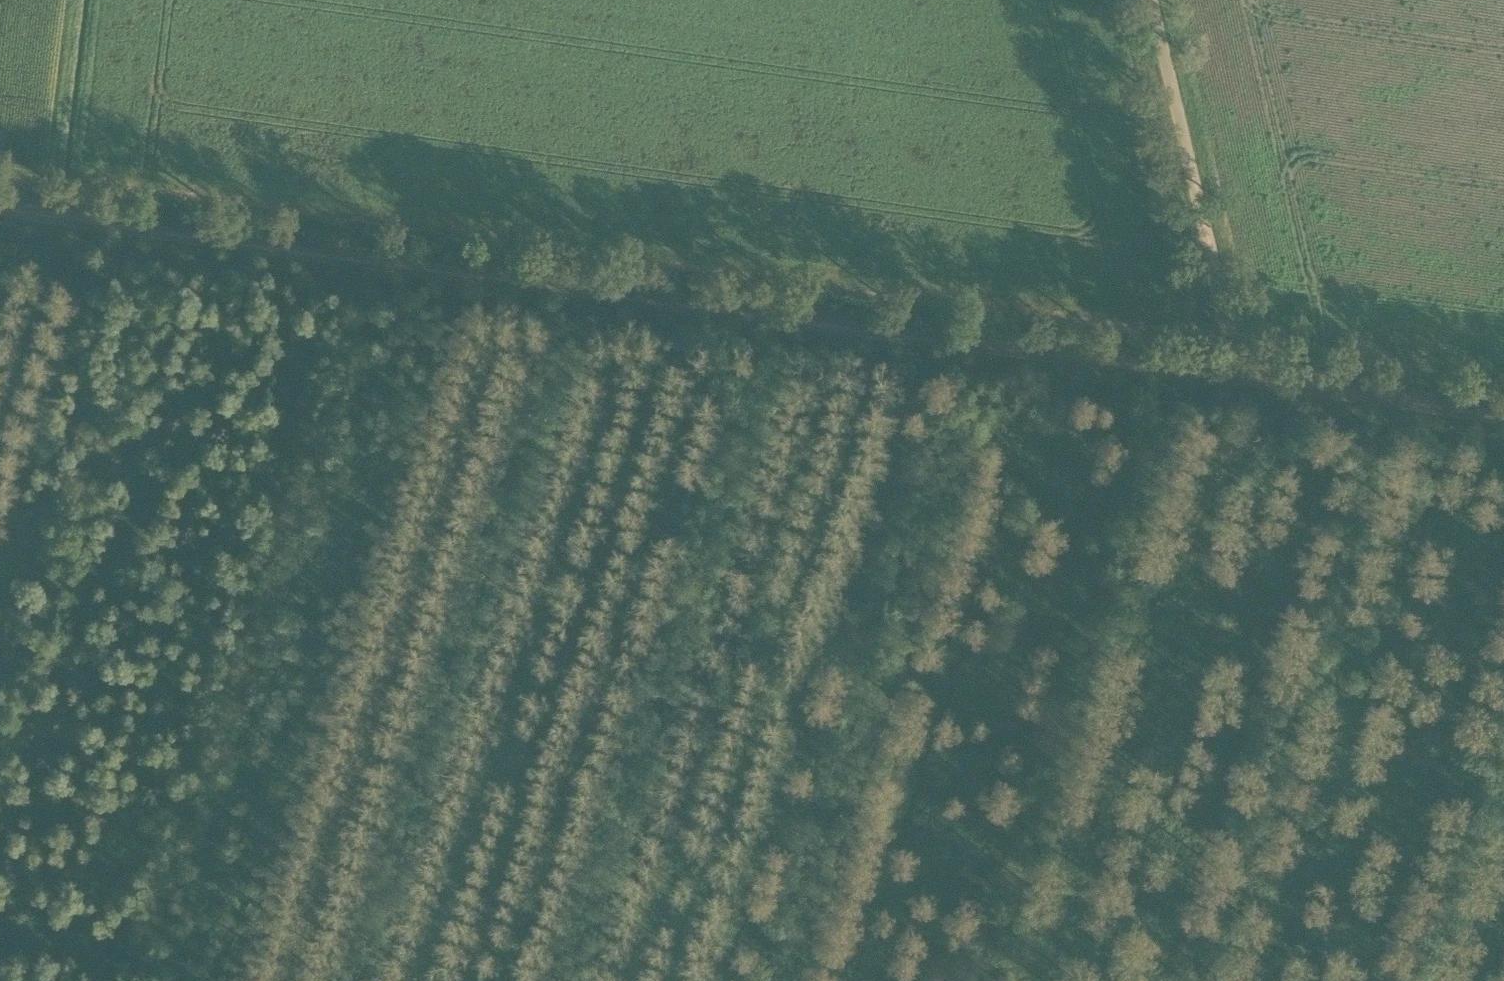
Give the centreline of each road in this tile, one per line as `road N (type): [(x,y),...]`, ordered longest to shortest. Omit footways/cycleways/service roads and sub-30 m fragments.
road 1 (track): [(0,228),(1241,382),(1503,425)]
road 2 (unclassified): [(1241,382),(1151,0)]

